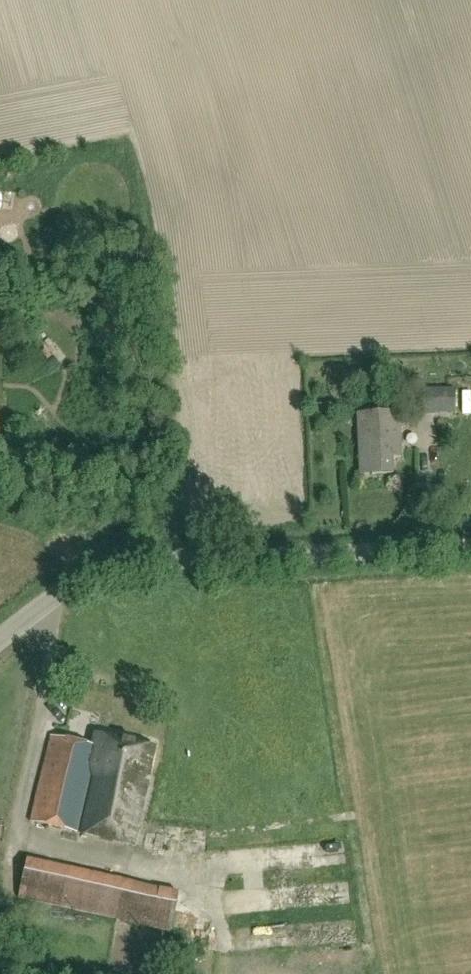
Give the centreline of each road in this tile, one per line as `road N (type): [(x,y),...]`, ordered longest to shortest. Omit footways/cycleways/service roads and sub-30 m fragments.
road 1 (unclassified): [(0,639),(85,575),(129,563),(470,546)]

